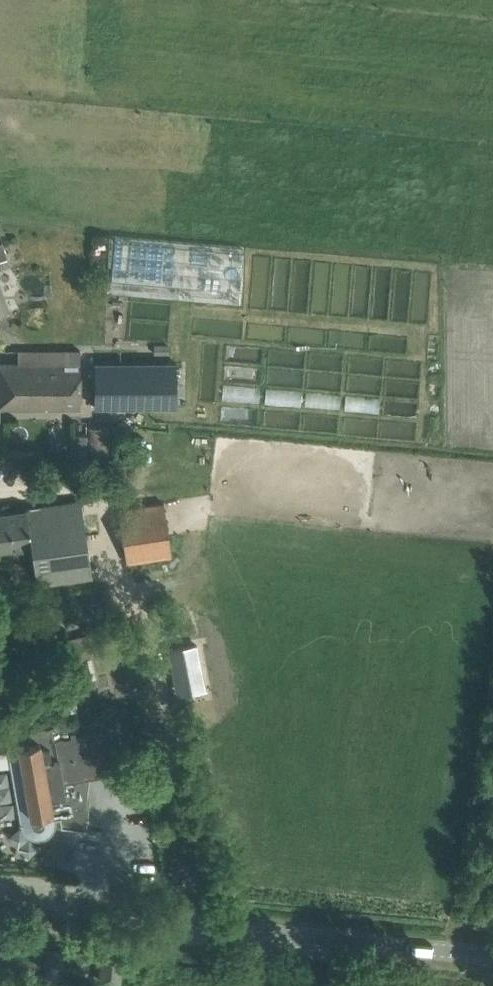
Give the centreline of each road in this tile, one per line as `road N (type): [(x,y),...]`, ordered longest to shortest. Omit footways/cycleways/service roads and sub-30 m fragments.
road 1 (unclassified): [(492,957),(204,929),(0,889)]

